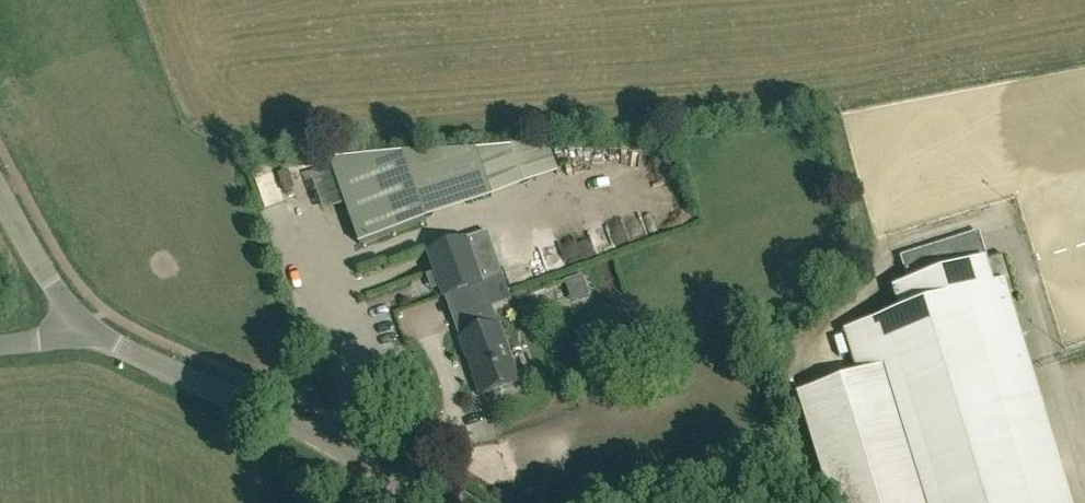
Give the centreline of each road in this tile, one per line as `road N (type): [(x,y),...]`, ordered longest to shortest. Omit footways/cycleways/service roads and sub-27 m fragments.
road 1 (unclassified): [(430,502),(288,416),(87,327)]
road 2 (unclassified): [(87,327),(54,288),(0,187)]

